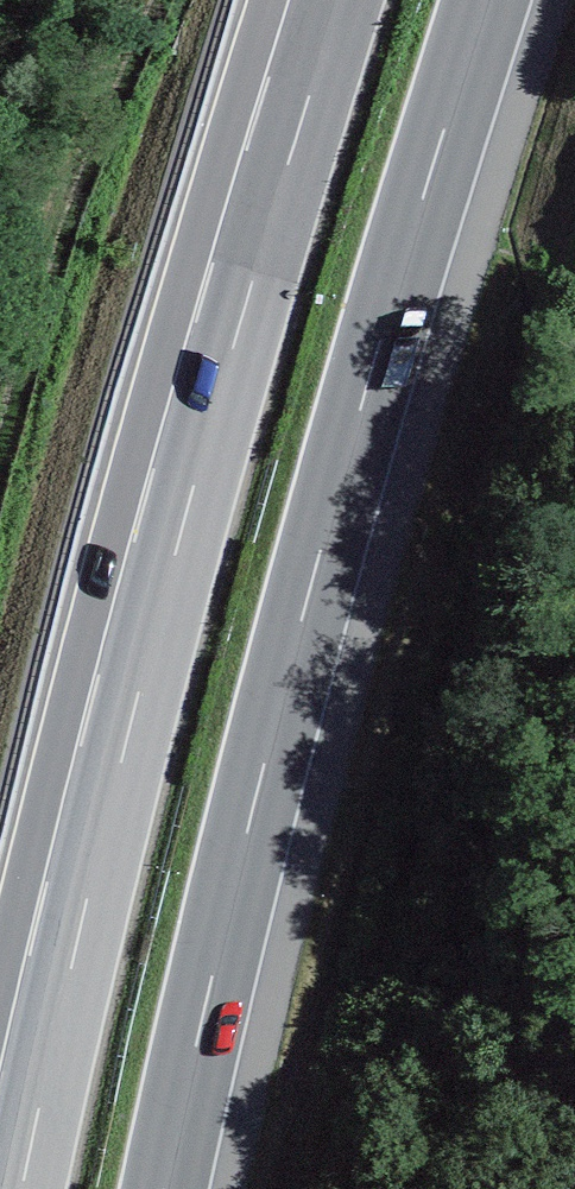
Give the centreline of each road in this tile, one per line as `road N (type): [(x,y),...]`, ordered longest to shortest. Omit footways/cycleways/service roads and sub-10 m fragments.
road 1 (motorway): [(164,1188),(254,798),(387,319),(489,0)]
road 2 (motorway): [(342,0),(258,270),(119,775),(23,1188)]

